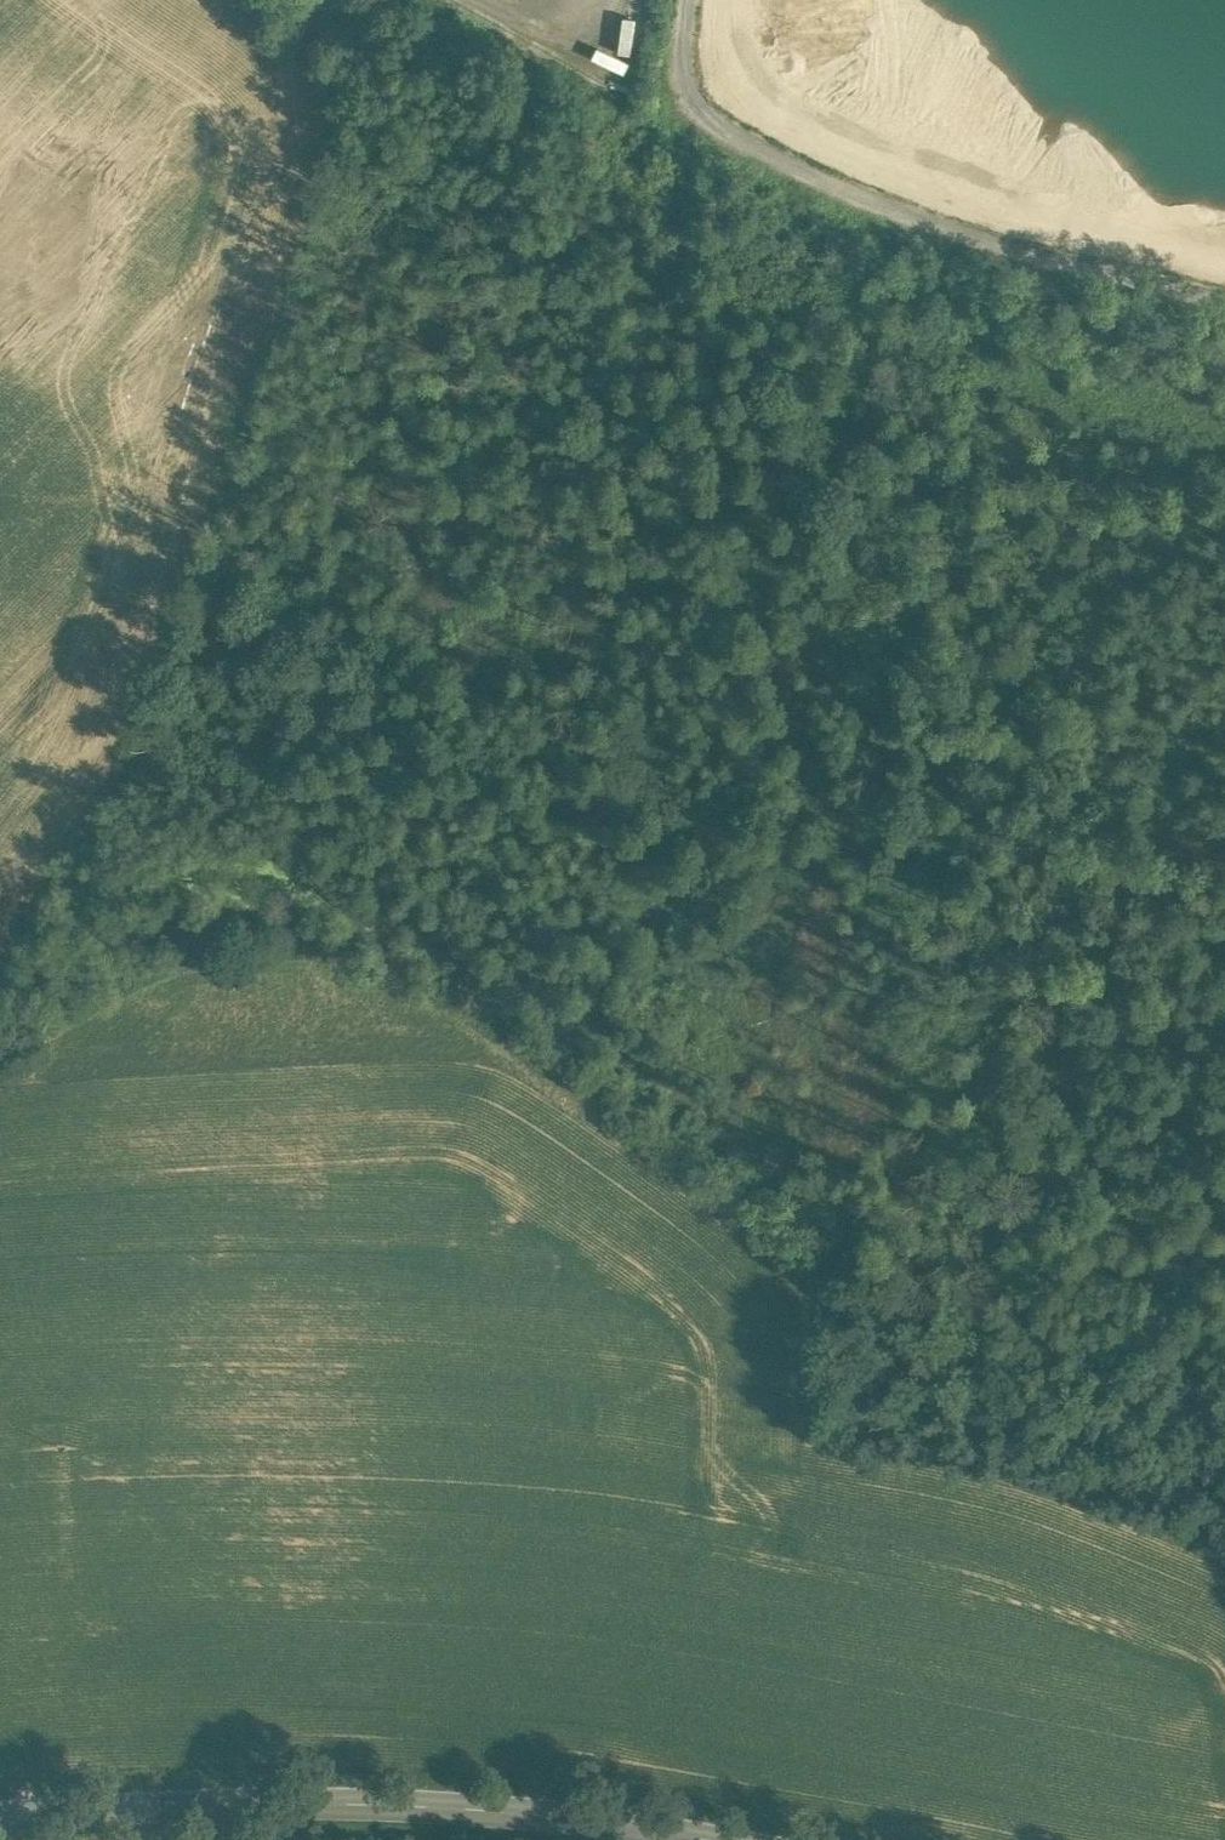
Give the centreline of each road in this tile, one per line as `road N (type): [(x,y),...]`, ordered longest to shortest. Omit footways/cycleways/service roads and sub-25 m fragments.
road 1 (secondary): [(0,1814),(334,1802),(474,1806),(718,1839)]
road 2 (track): [(687,0),(679,74),(706,119),(739,138),(808,175),(962,236),(1224,302)]

